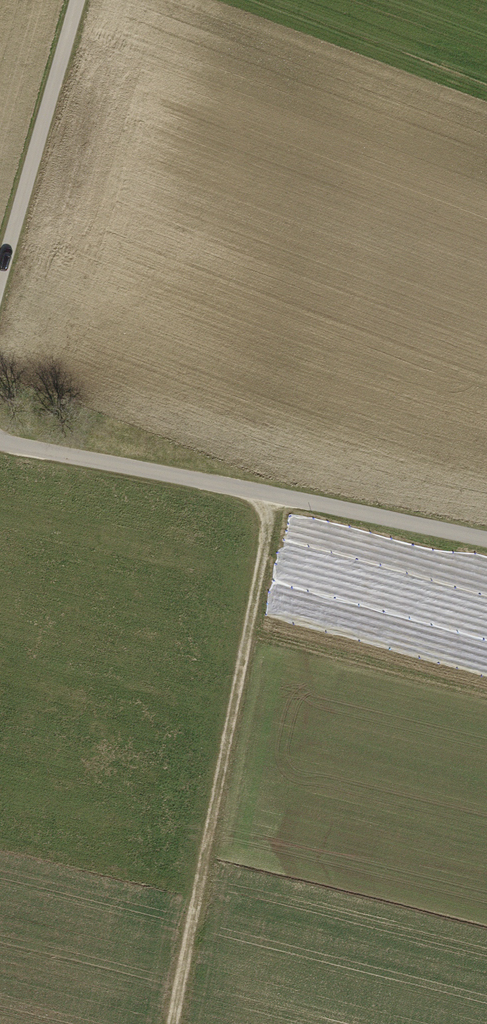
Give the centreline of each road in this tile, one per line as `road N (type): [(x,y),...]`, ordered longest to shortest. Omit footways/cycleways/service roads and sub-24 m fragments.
road 1 (track): [(275,495),(174,1023)]
road 2 (track): [(486,541),(0,441)]
road 3 (track): [(0,283),(79,0)]

